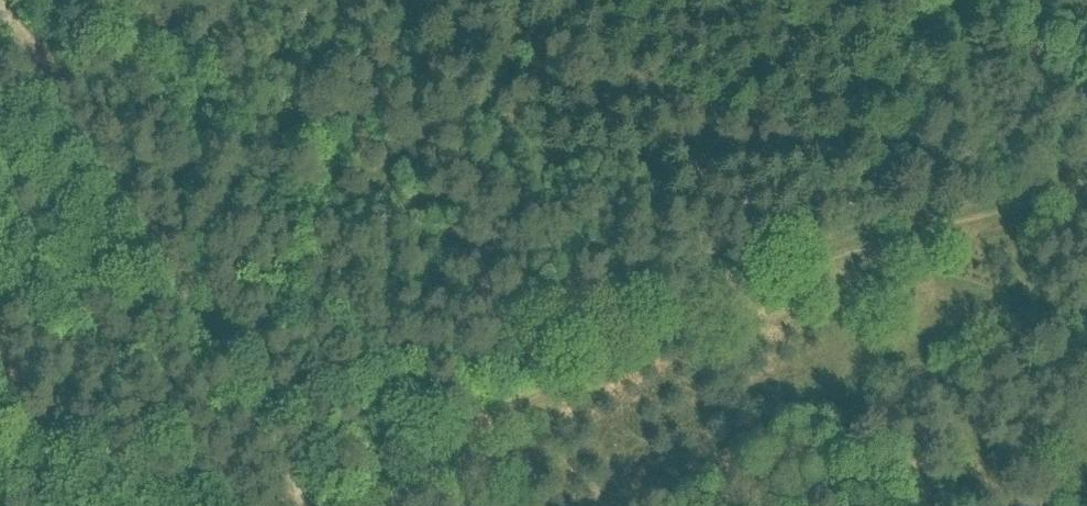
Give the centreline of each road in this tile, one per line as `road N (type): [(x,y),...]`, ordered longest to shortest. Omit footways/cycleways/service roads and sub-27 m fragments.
road 1 (track): [(1,0),(310,505)]
road 2 (track): [(365,505),(676,327),(785,271),(891,238)]
road 3 (track): [(891,238),(1086,178)]

